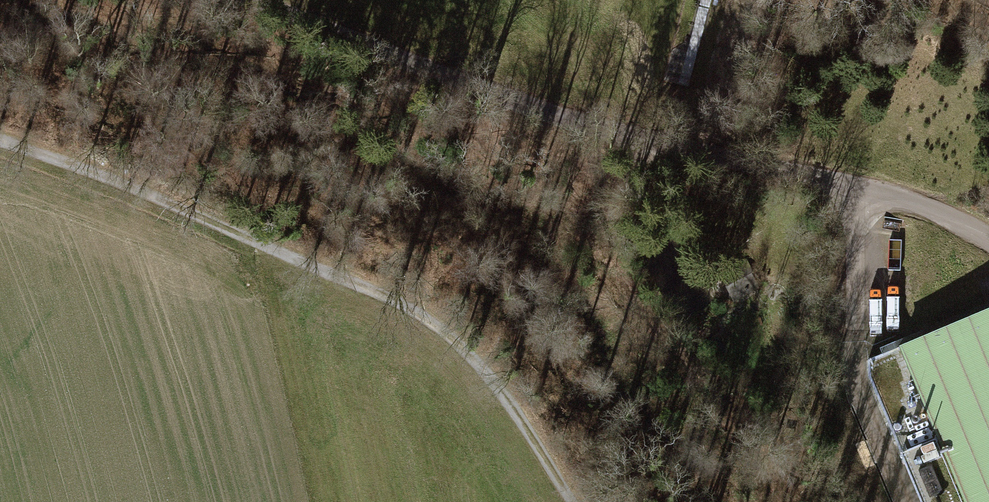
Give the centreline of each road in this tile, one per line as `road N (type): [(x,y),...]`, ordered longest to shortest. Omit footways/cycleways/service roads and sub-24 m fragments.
road 1 (residential): [(252,0),(441,74),(947,215),(988,243)]
road 2 (track): [(580,501),(478,363),(418,315),(288,251),(0,141)]

